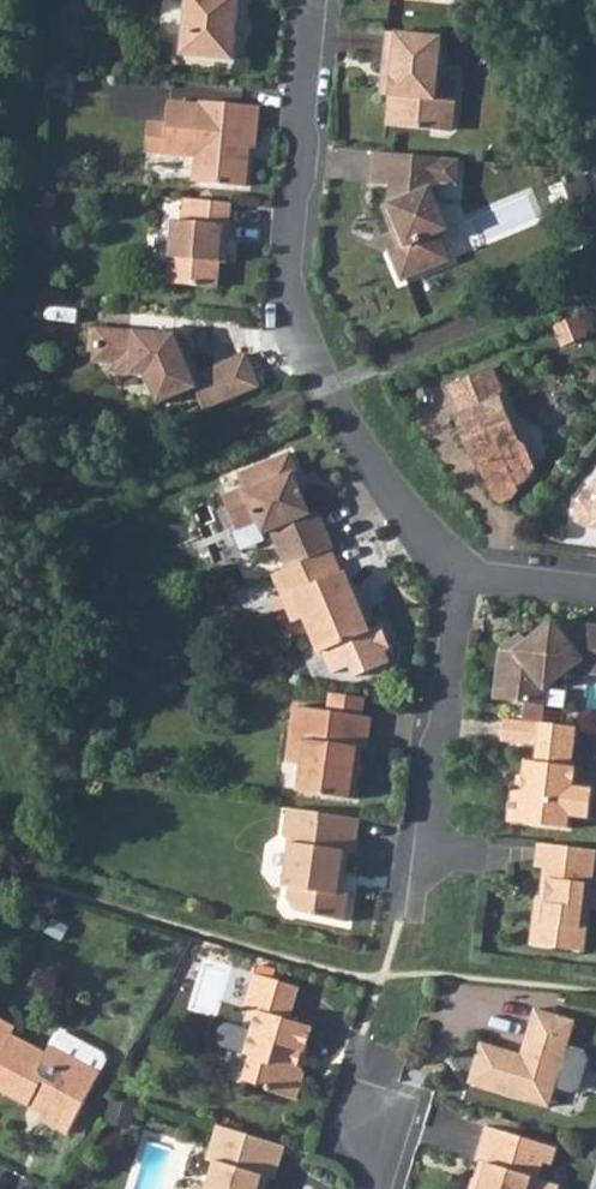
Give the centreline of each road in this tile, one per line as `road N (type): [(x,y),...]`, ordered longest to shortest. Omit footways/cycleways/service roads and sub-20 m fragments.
road 1 (residential): [(314,0),(298,304),(320,393),(469,580)]
road 2 (residential): [(469,580),(427,860)]
road 3 (residential): [(469,580),(595,595)]

